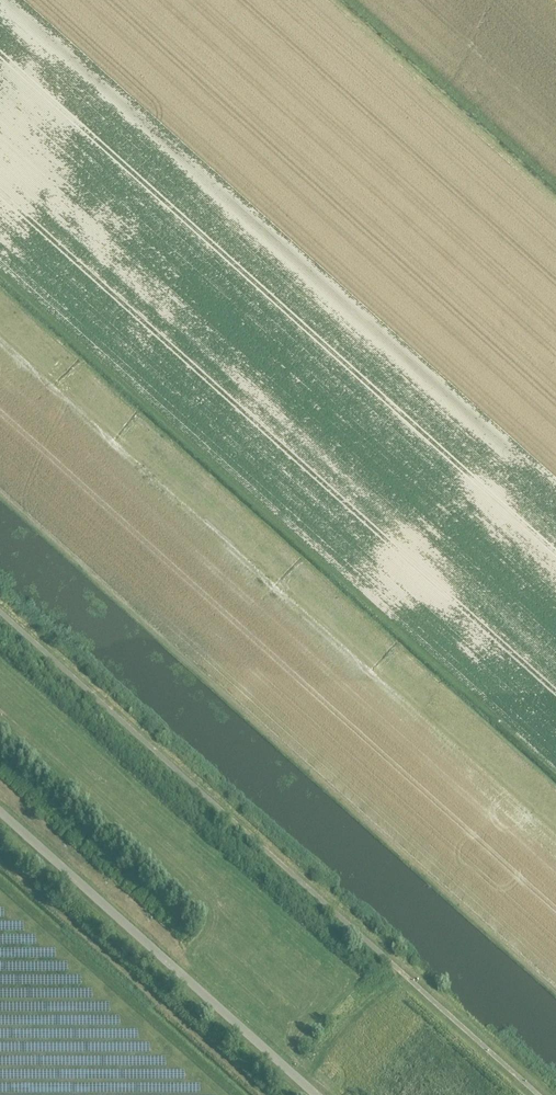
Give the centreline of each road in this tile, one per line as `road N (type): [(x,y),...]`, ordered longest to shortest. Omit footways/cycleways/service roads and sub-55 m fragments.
road 1 (unclassified): [(316,1094),(0,810)]

